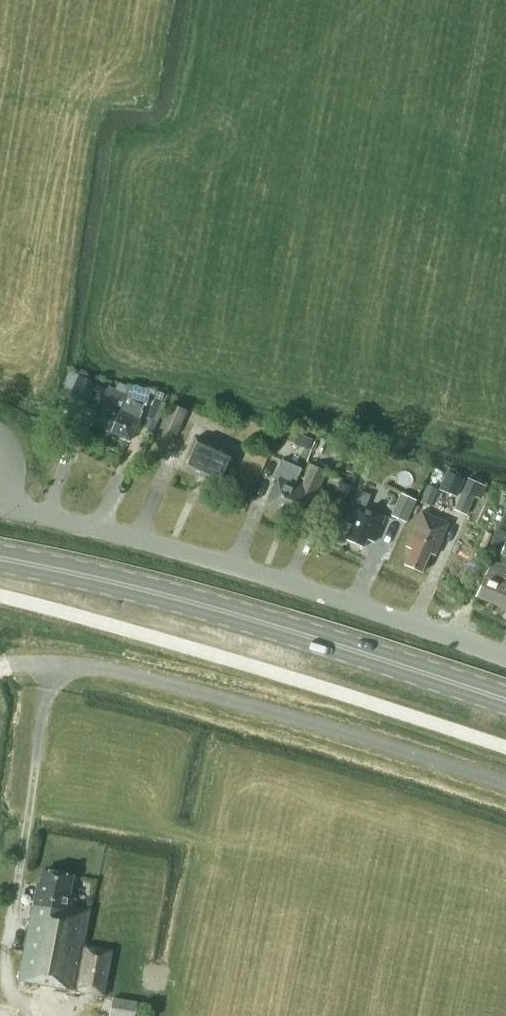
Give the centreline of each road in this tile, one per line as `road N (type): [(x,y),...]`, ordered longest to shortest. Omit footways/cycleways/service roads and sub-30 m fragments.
road 1 (residential): [(505,657),(175,549),(0,506)]
road 2 (primary): [(505,700),(183,600),(0,561)]

